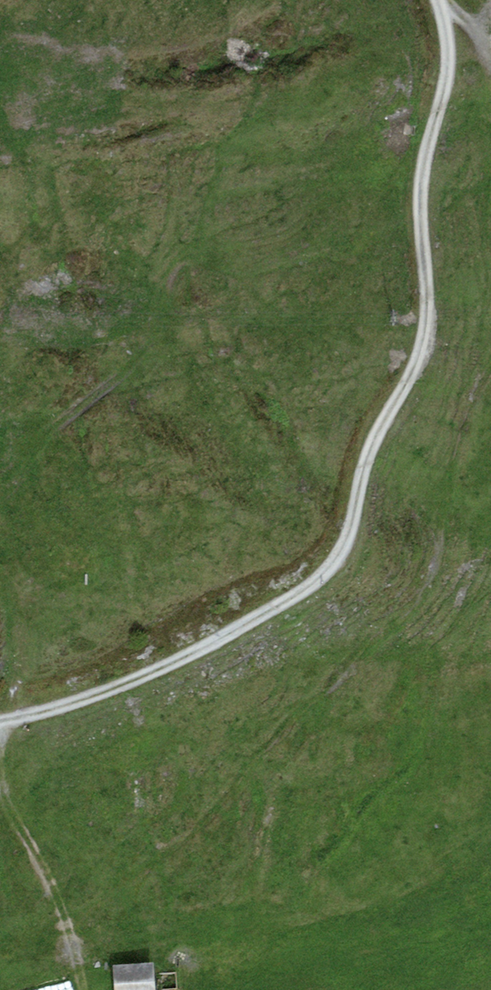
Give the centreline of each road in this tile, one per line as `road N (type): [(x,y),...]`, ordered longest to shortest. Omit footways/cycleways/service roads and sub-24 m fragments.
road 1 (track): [(438,0),(446,71),(418,210),(428,299),(424,340),(371,438),(347,541),(331,567),(259,619),(176,660),(0,721)]
road 2 (track): [(0,259),(36,306),(59,506),(99,585),(63,660),(4,720),(0,736)]
road 3 (track): [(0,766),(68,918),(88,989)]

